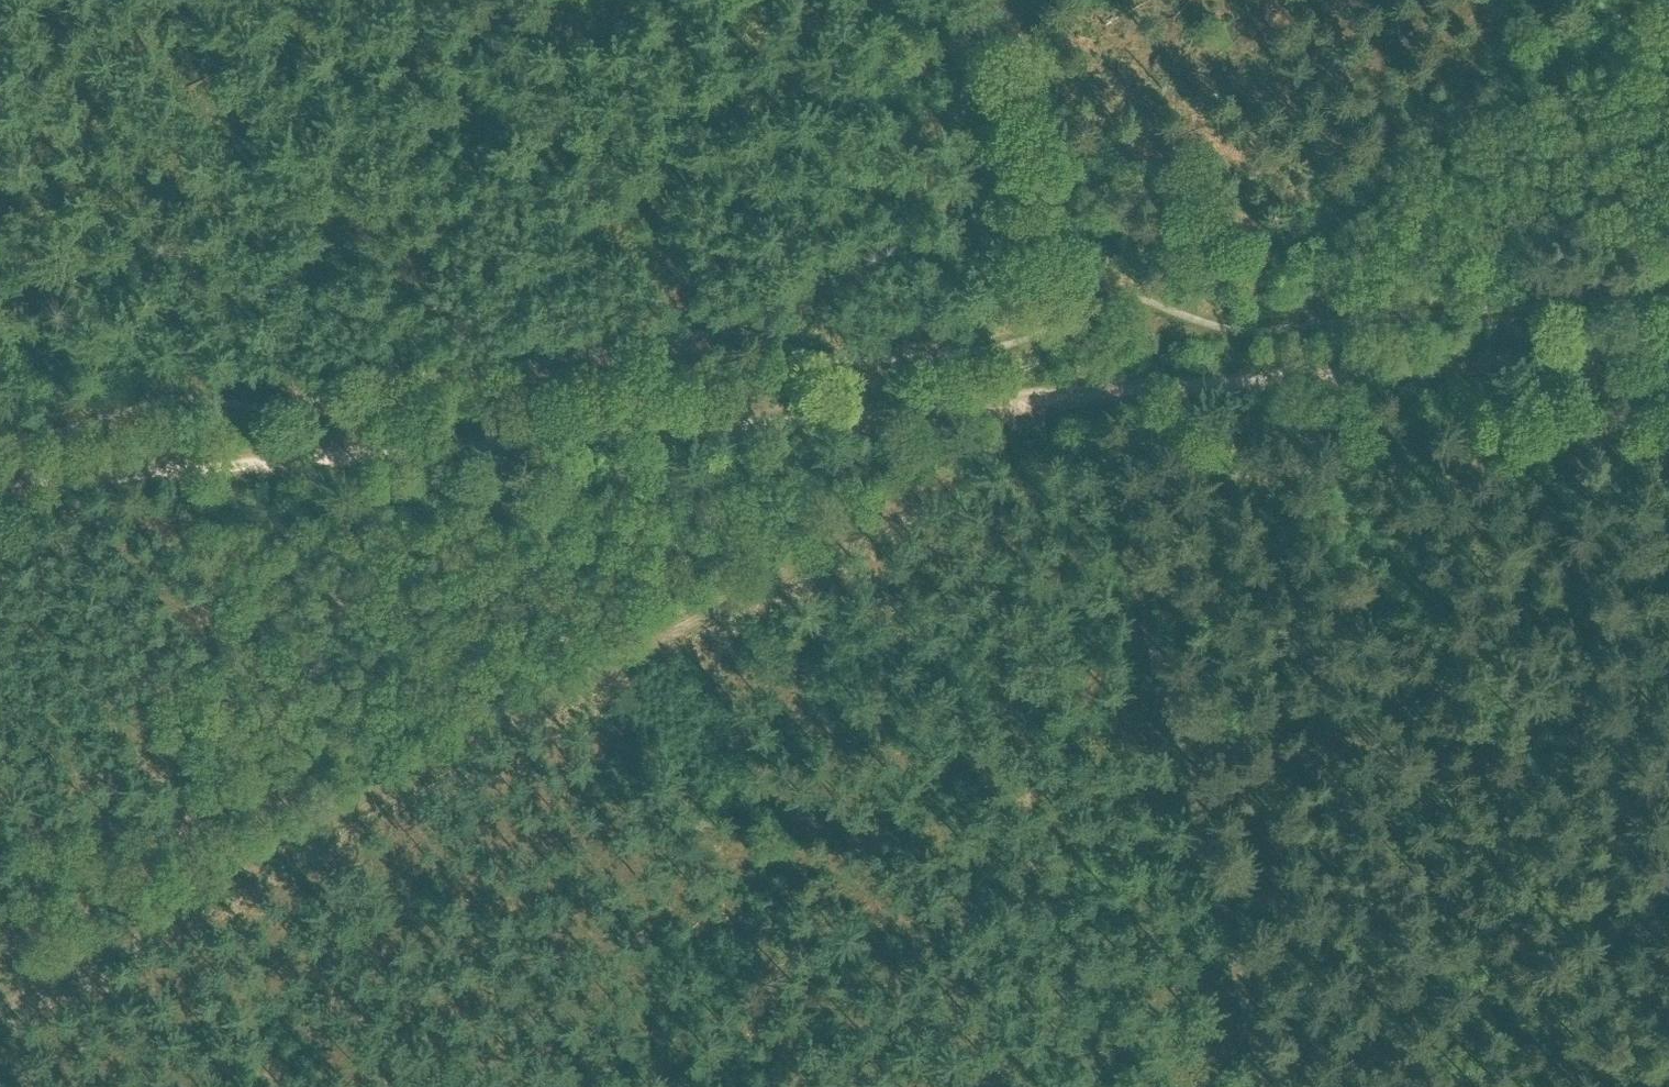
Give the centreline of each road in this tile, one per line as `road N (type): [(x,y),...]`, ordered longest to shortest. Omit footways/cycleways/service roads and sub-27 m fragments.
road 1 (track): [(0,482),(1668,345)]
road 2 (track): [(0,1004),(926,491),(1082,393)]
road 3 (track): [(1263,1086),(1082,393),(1077,326),(1012,0)]

